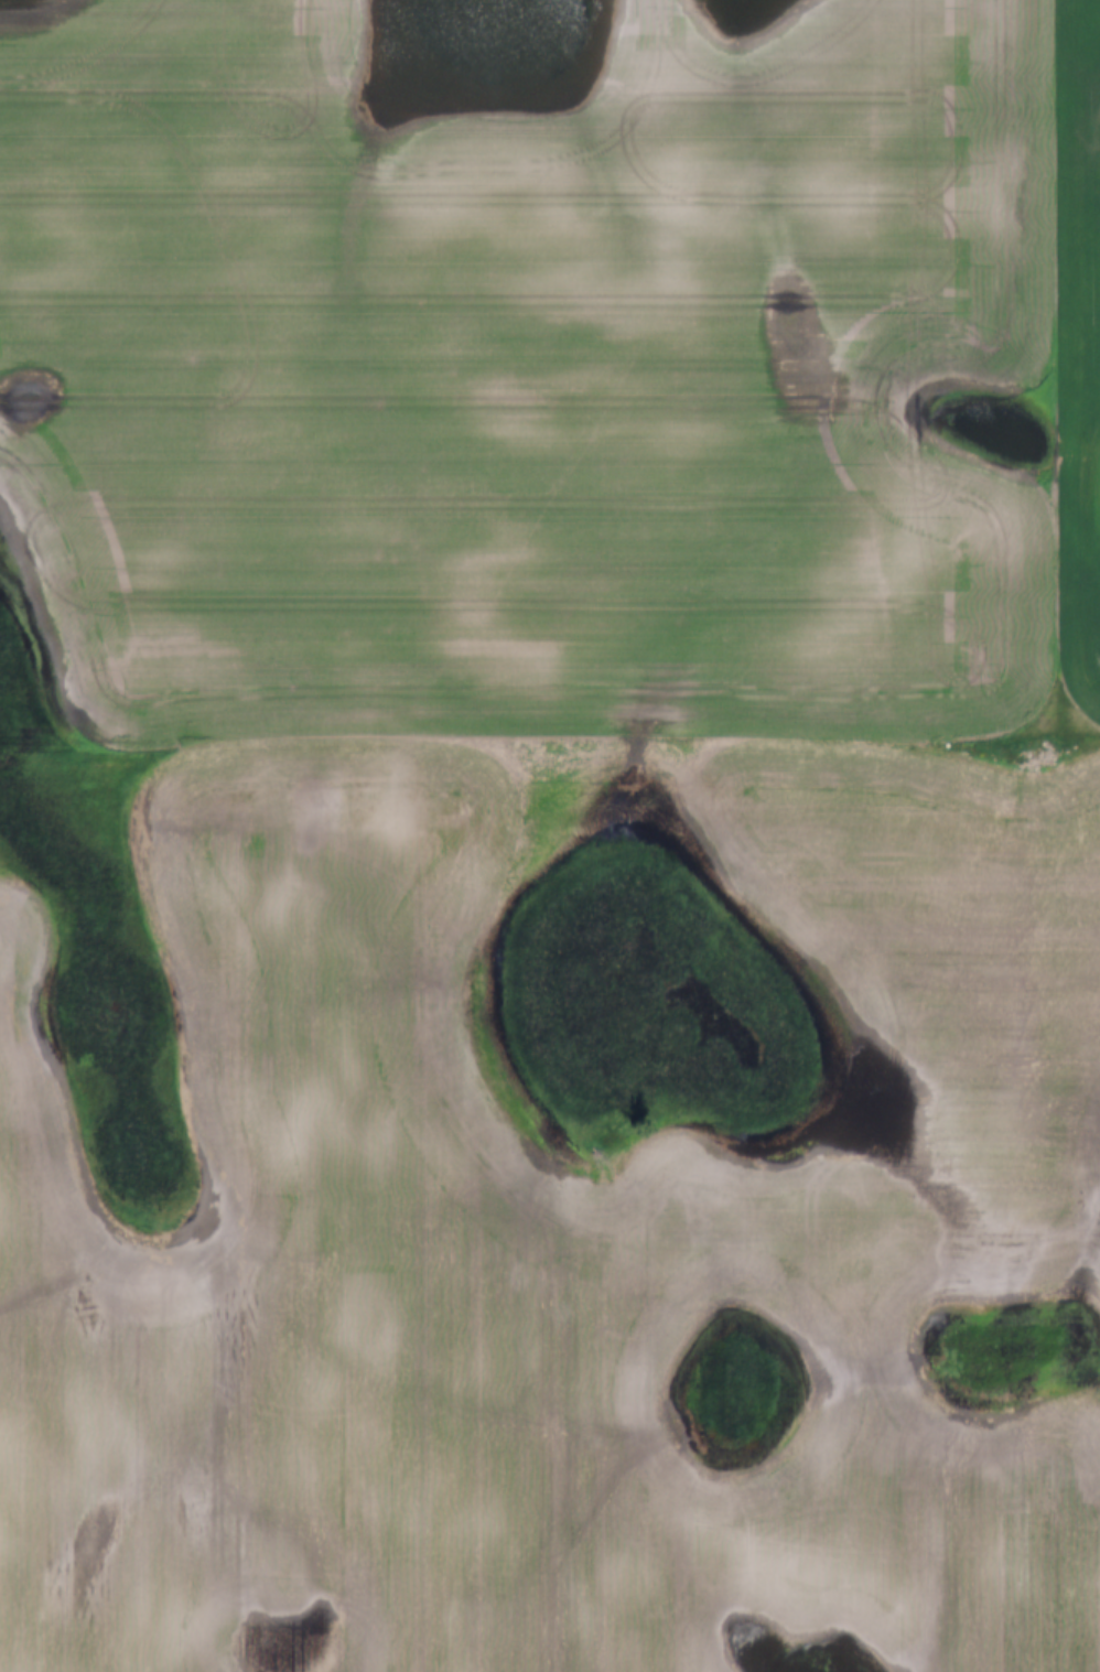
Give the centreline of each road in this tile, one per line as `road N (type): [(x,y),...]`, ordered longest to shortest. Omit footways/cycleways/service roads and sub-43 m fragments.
road 1 (track): [(1049,1671),(1051,0)]

